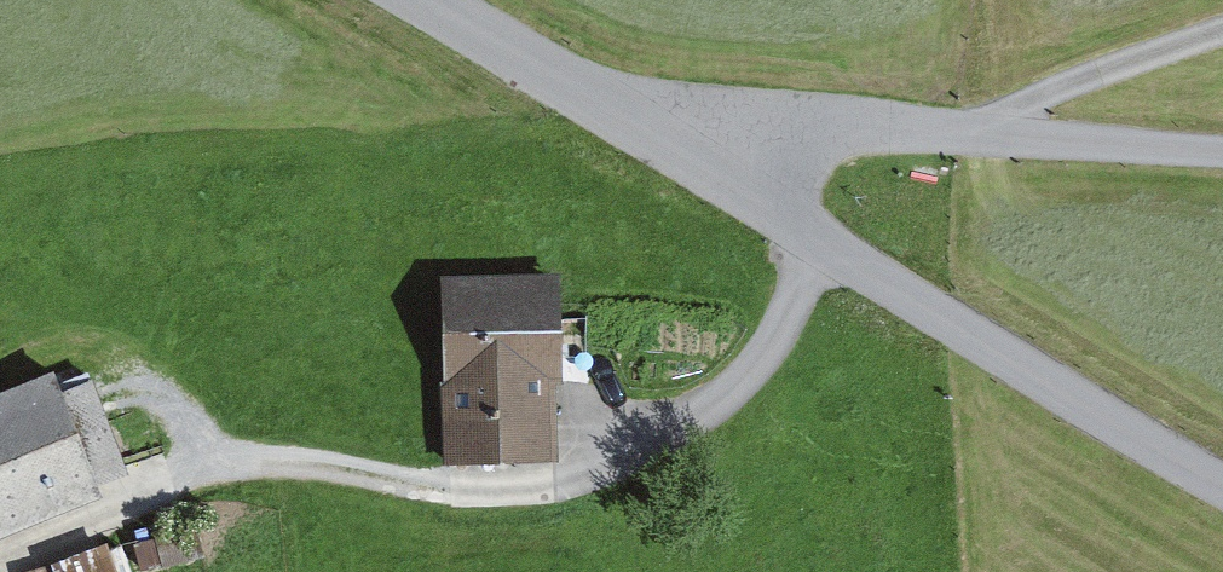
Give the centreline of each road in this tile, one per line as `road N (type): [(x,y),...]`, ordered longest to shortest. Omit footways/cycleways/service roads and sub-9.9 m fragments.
road 1 (track): [(180,482),(243,467),(451,490),(563,488),(635,462),(703,414),(764,355),(825,235)]
road 2 (residential): [(676,142),(1090,412),(1222,481)]
road 3 (residential): [(676,142),(784,122),(1222,151)]
road 4 (residential): [(423,0),(676,142)]
road 5 (track): [(1222,34),(975,133)]

